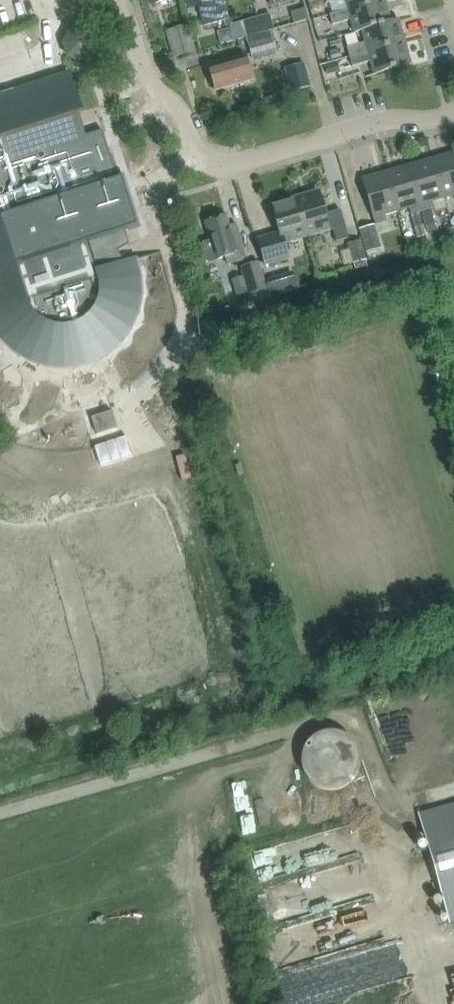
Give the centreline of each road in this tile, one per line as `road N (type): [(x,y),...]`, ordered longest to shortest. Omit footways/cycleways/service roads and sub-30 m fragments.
road 1 (residential): [(453,113),(393,118),(219,168),(195,155),(179,111),(144,80),(122,0)]

